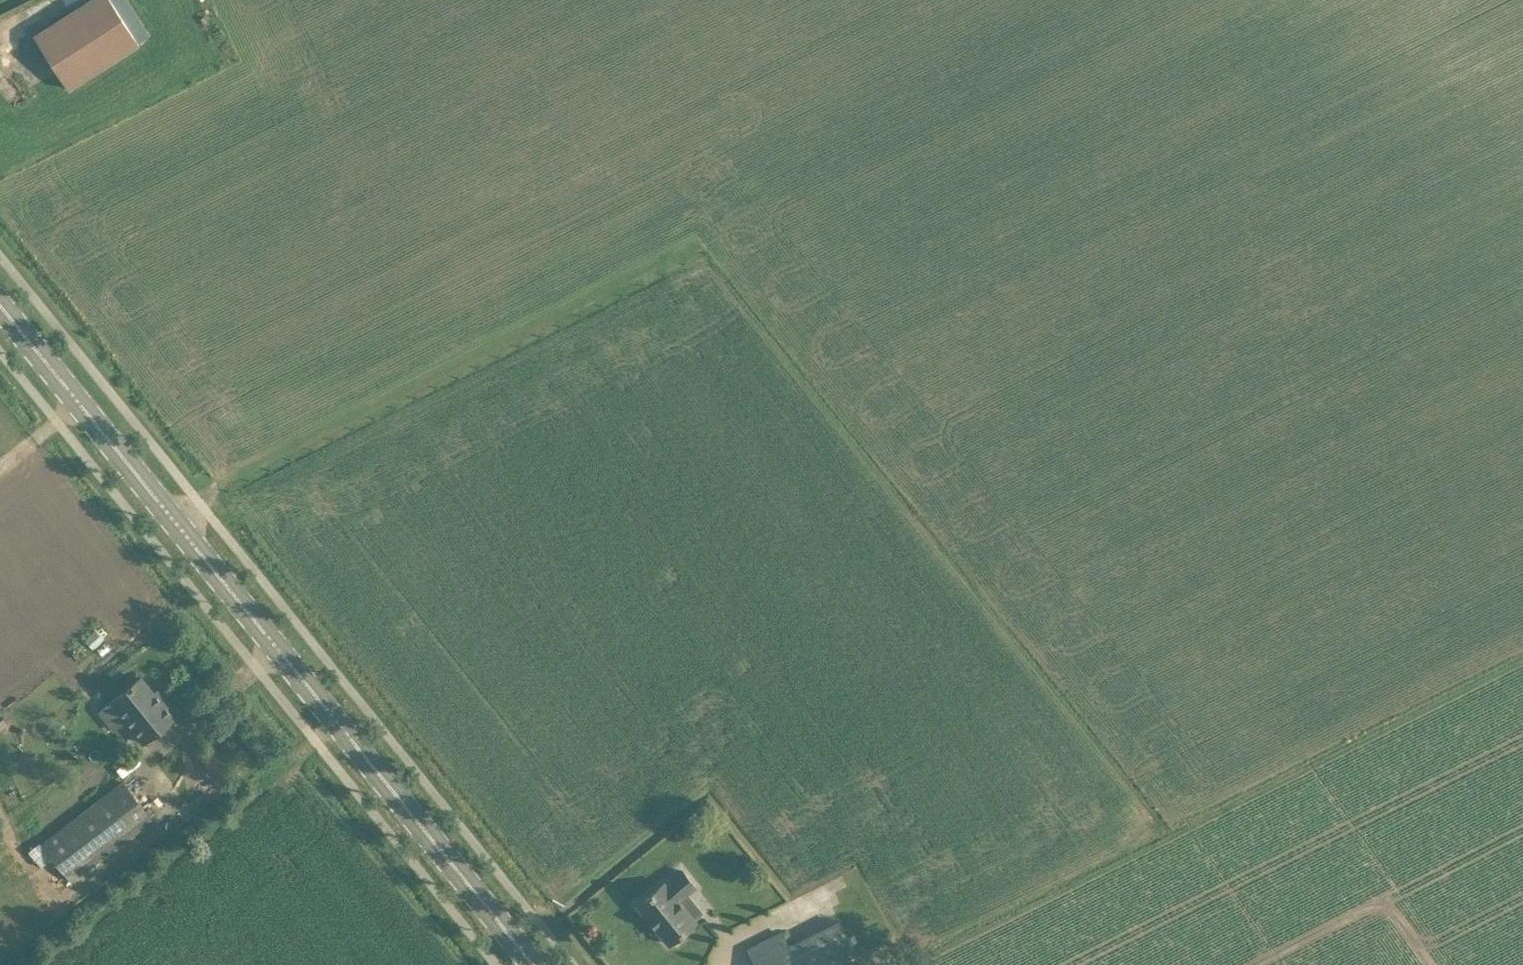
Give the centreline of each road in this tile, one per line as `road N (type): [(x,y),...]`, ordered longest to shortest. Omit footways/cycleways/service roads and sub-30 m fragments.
road 1 (secondary): [(544,964),(0,293)]

